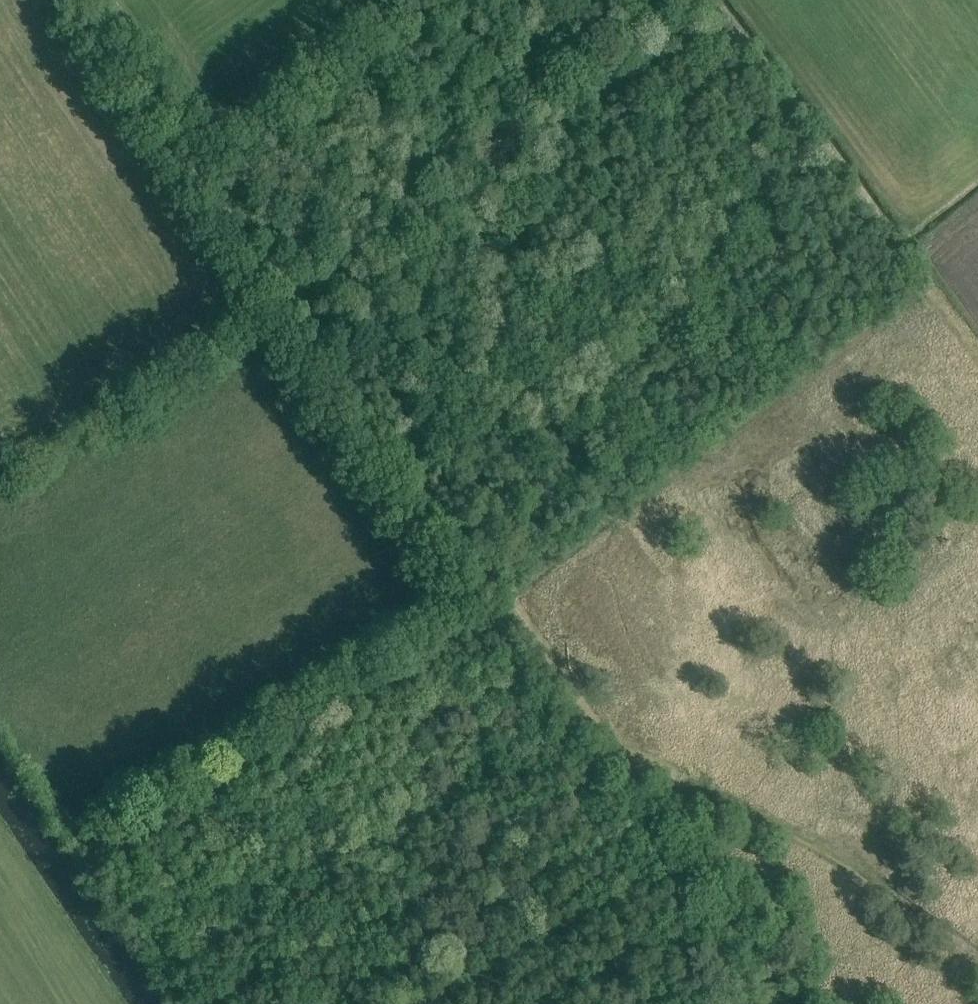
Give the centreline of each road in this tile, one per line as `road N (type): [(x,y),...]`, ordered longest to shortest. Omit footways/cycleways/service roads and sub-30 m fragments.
road 1 (track): [(73,0),(603,750),(838,862),(977,959)]

